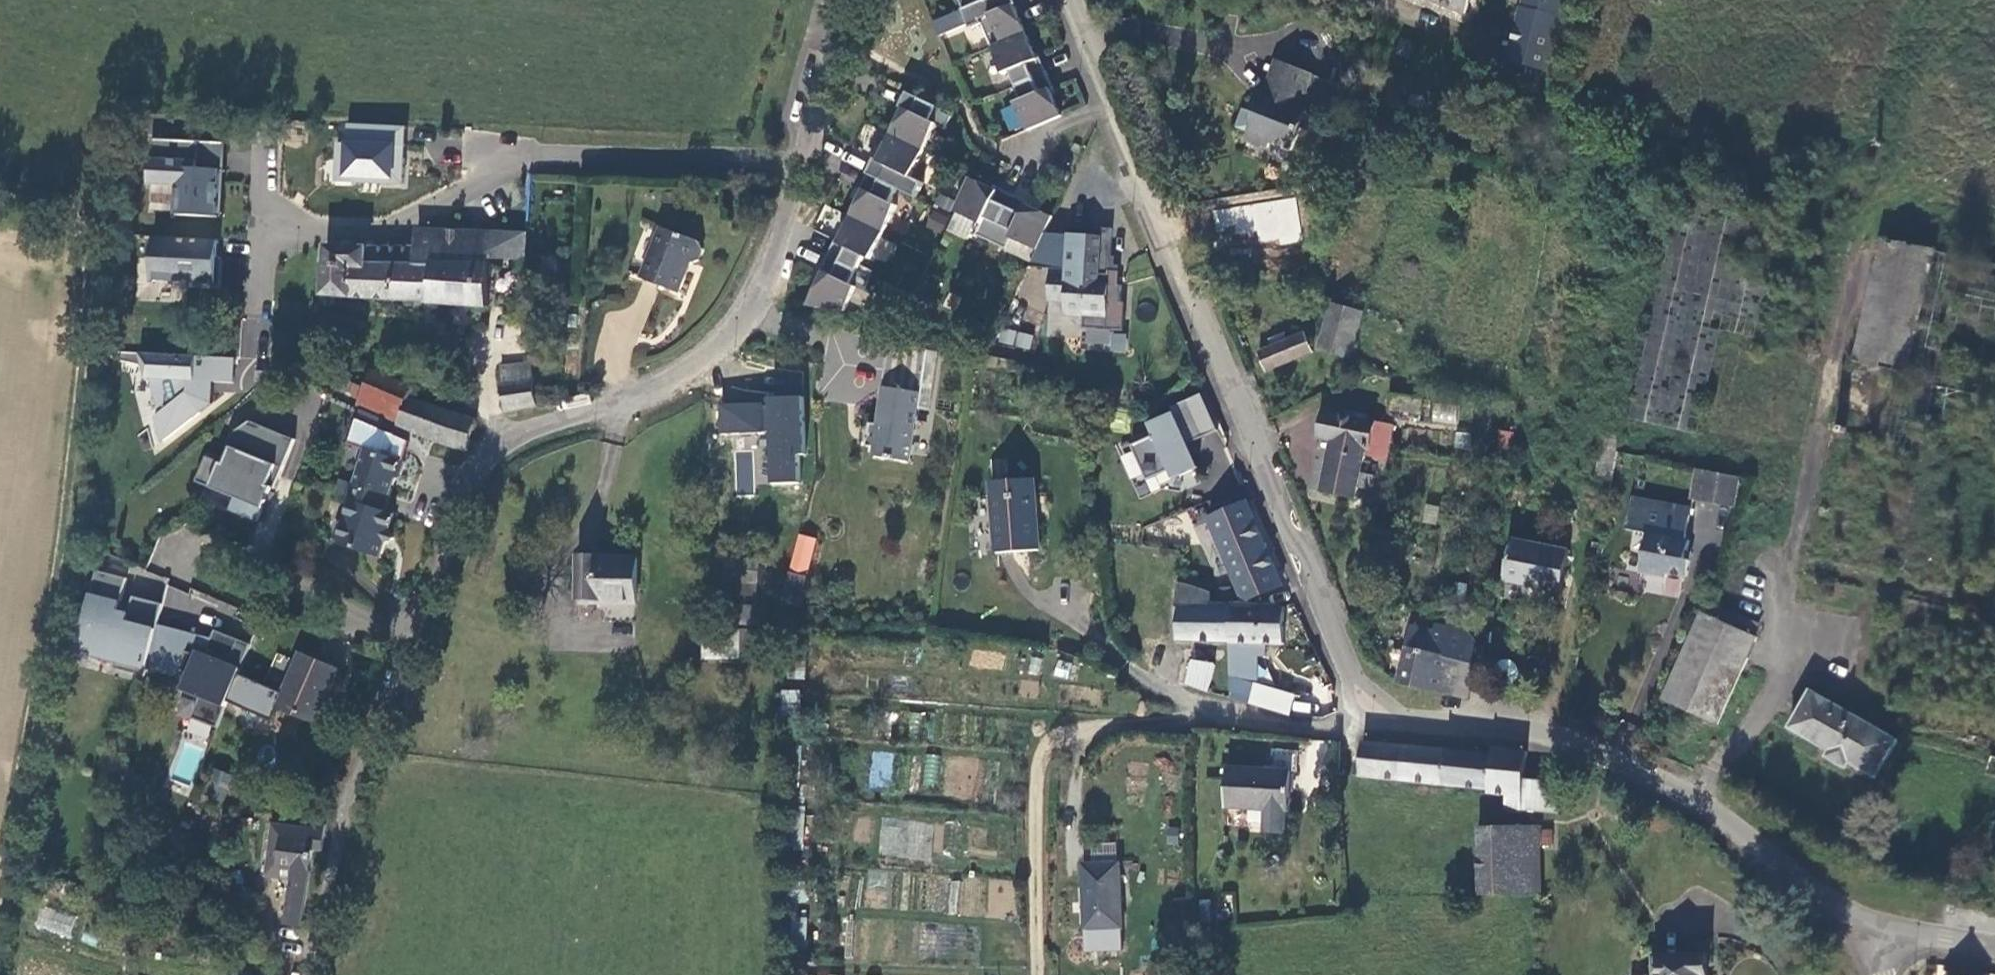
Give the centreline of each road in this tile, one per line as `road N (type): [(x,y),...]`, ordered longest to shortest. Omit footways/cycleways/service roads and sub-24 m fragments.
road 1 (residential): [(1994,948),(1871,928),(1662,773),(1549,728),(1394,713),(1370,703),(1356,688),(1068,0)]
road 2 (residential): [(797,164),(743,322),(712,354),(633,402),(525,431),(496,446),(474,474),(338,839),(313,974)]
road 3 (track): [(0,911),(65,571),(100,266),(83,209),(0,190)]
road 4 (track): [(1370,703),(1346,723),(1136,721),(1039,767),(1039,974)]
road 5 (residential): [(797,164),(517,163),(402,230),(266,223)]
road 6 (residential): [(845,0),(797,164)]
road 7 (residential): [(266,223),(257,371)]

